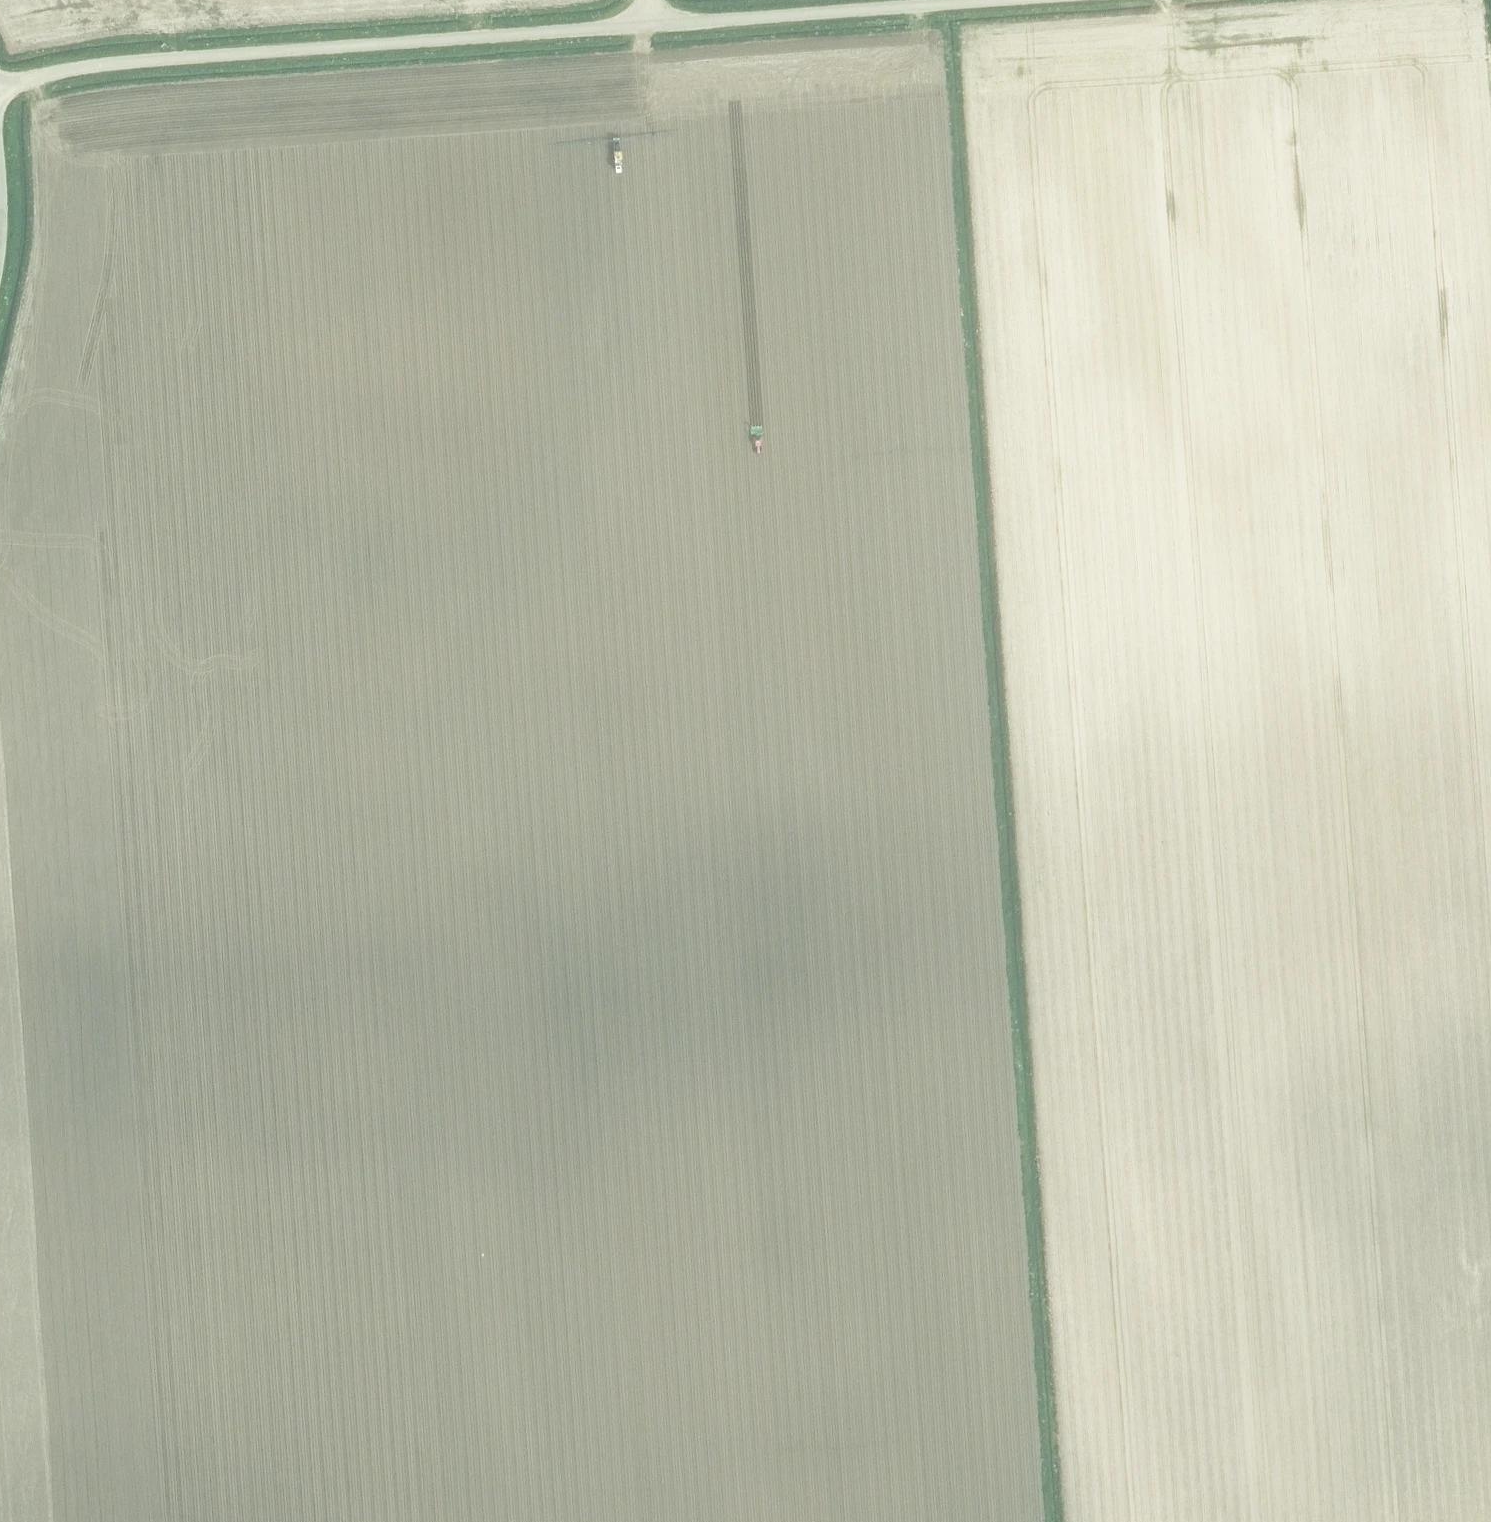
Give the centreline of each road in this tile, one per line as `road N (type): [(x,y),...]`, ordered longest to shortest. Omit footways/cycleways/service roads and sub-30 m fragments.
road 1 (unclassified): [(0,82),(115,61),(949,0)]

